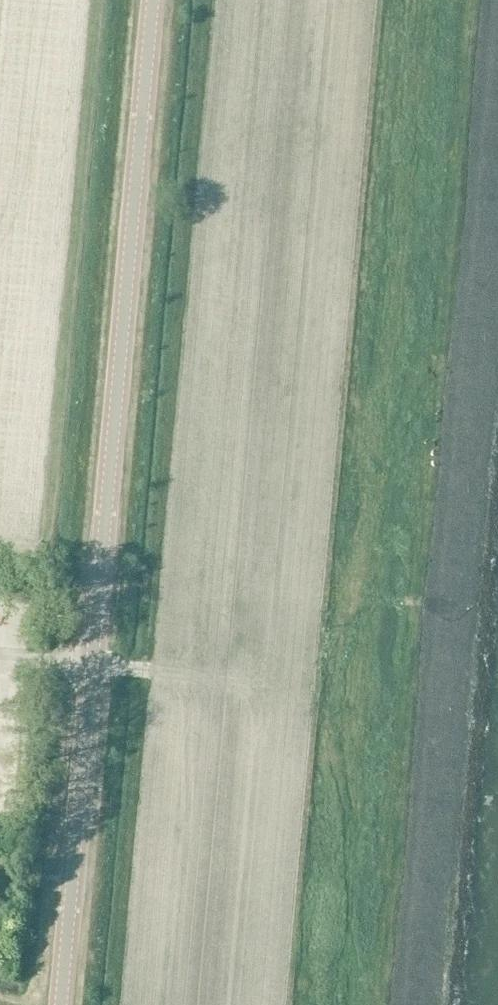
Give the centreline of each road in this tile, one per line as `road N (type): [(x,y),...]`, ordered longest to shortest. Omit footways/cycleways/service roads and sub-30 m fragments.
road 1 (tertiary): [(60,1004),(151,0)]
road 2 (track): [(431,378),(332,681),(92,661)]

